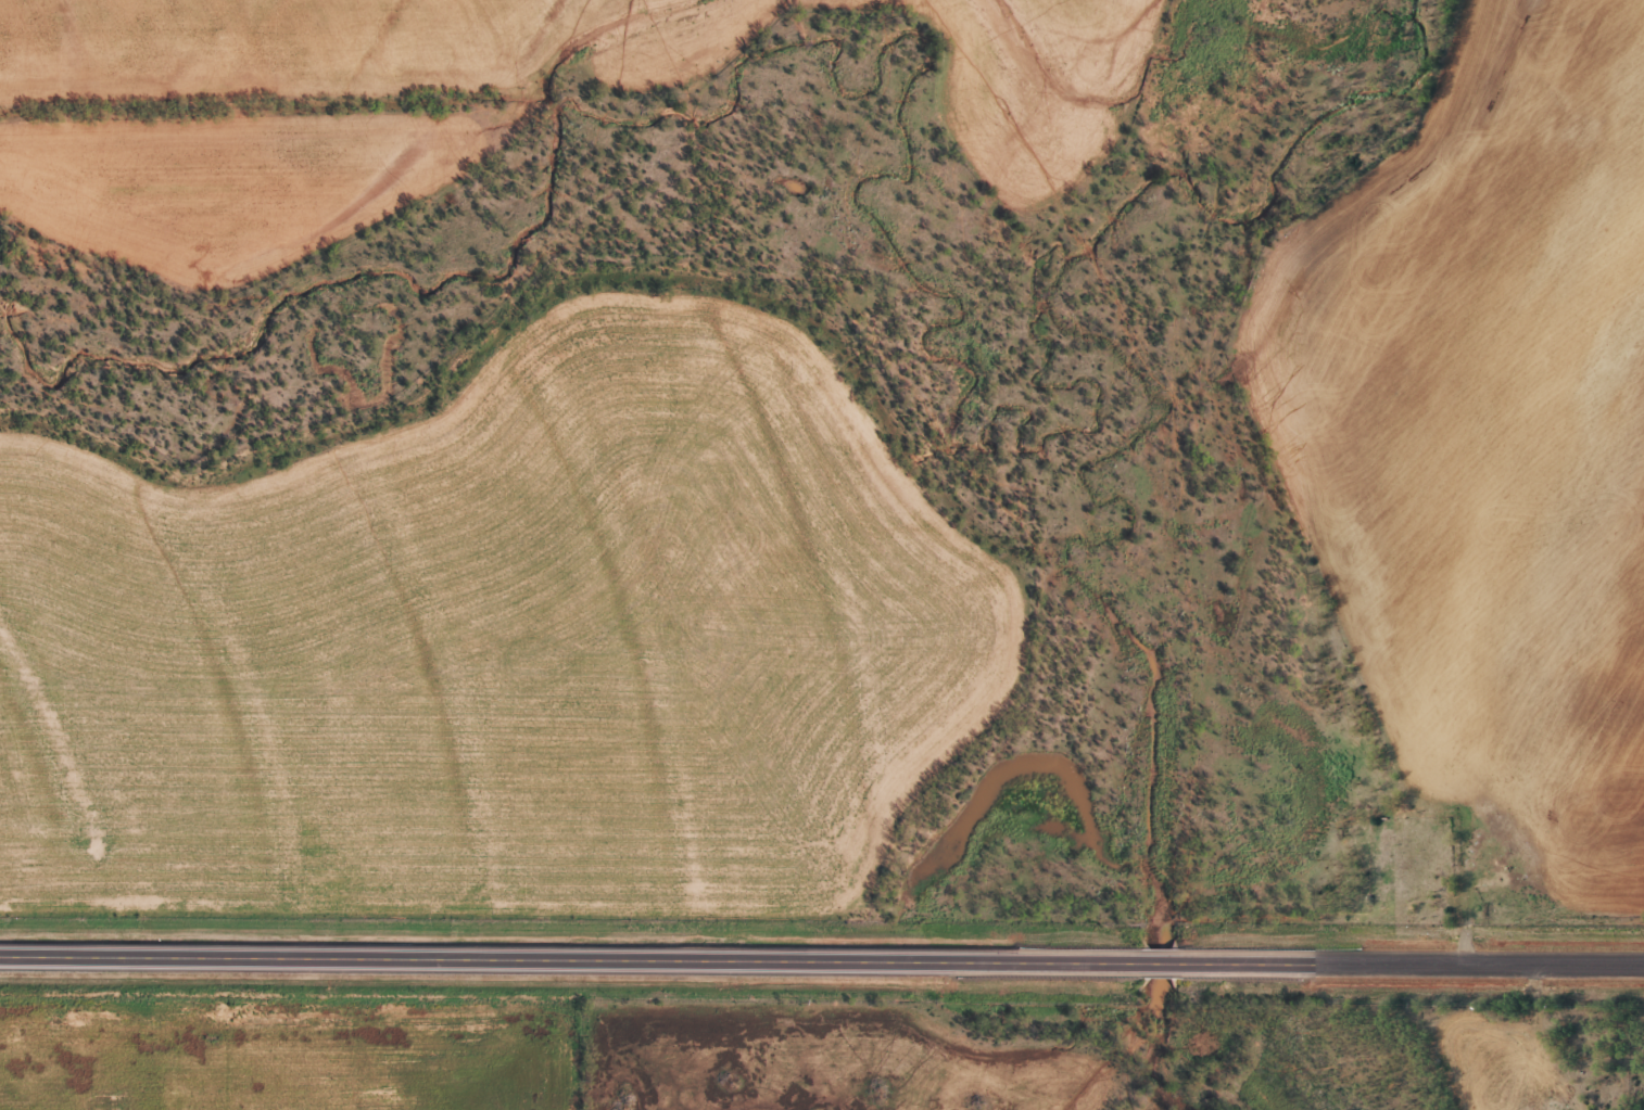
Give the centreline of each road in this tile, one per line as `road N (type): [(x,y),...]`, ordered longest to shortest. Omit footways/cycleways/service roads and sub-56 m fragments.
road 1 (primary): [(1643,974),(0,964)]

